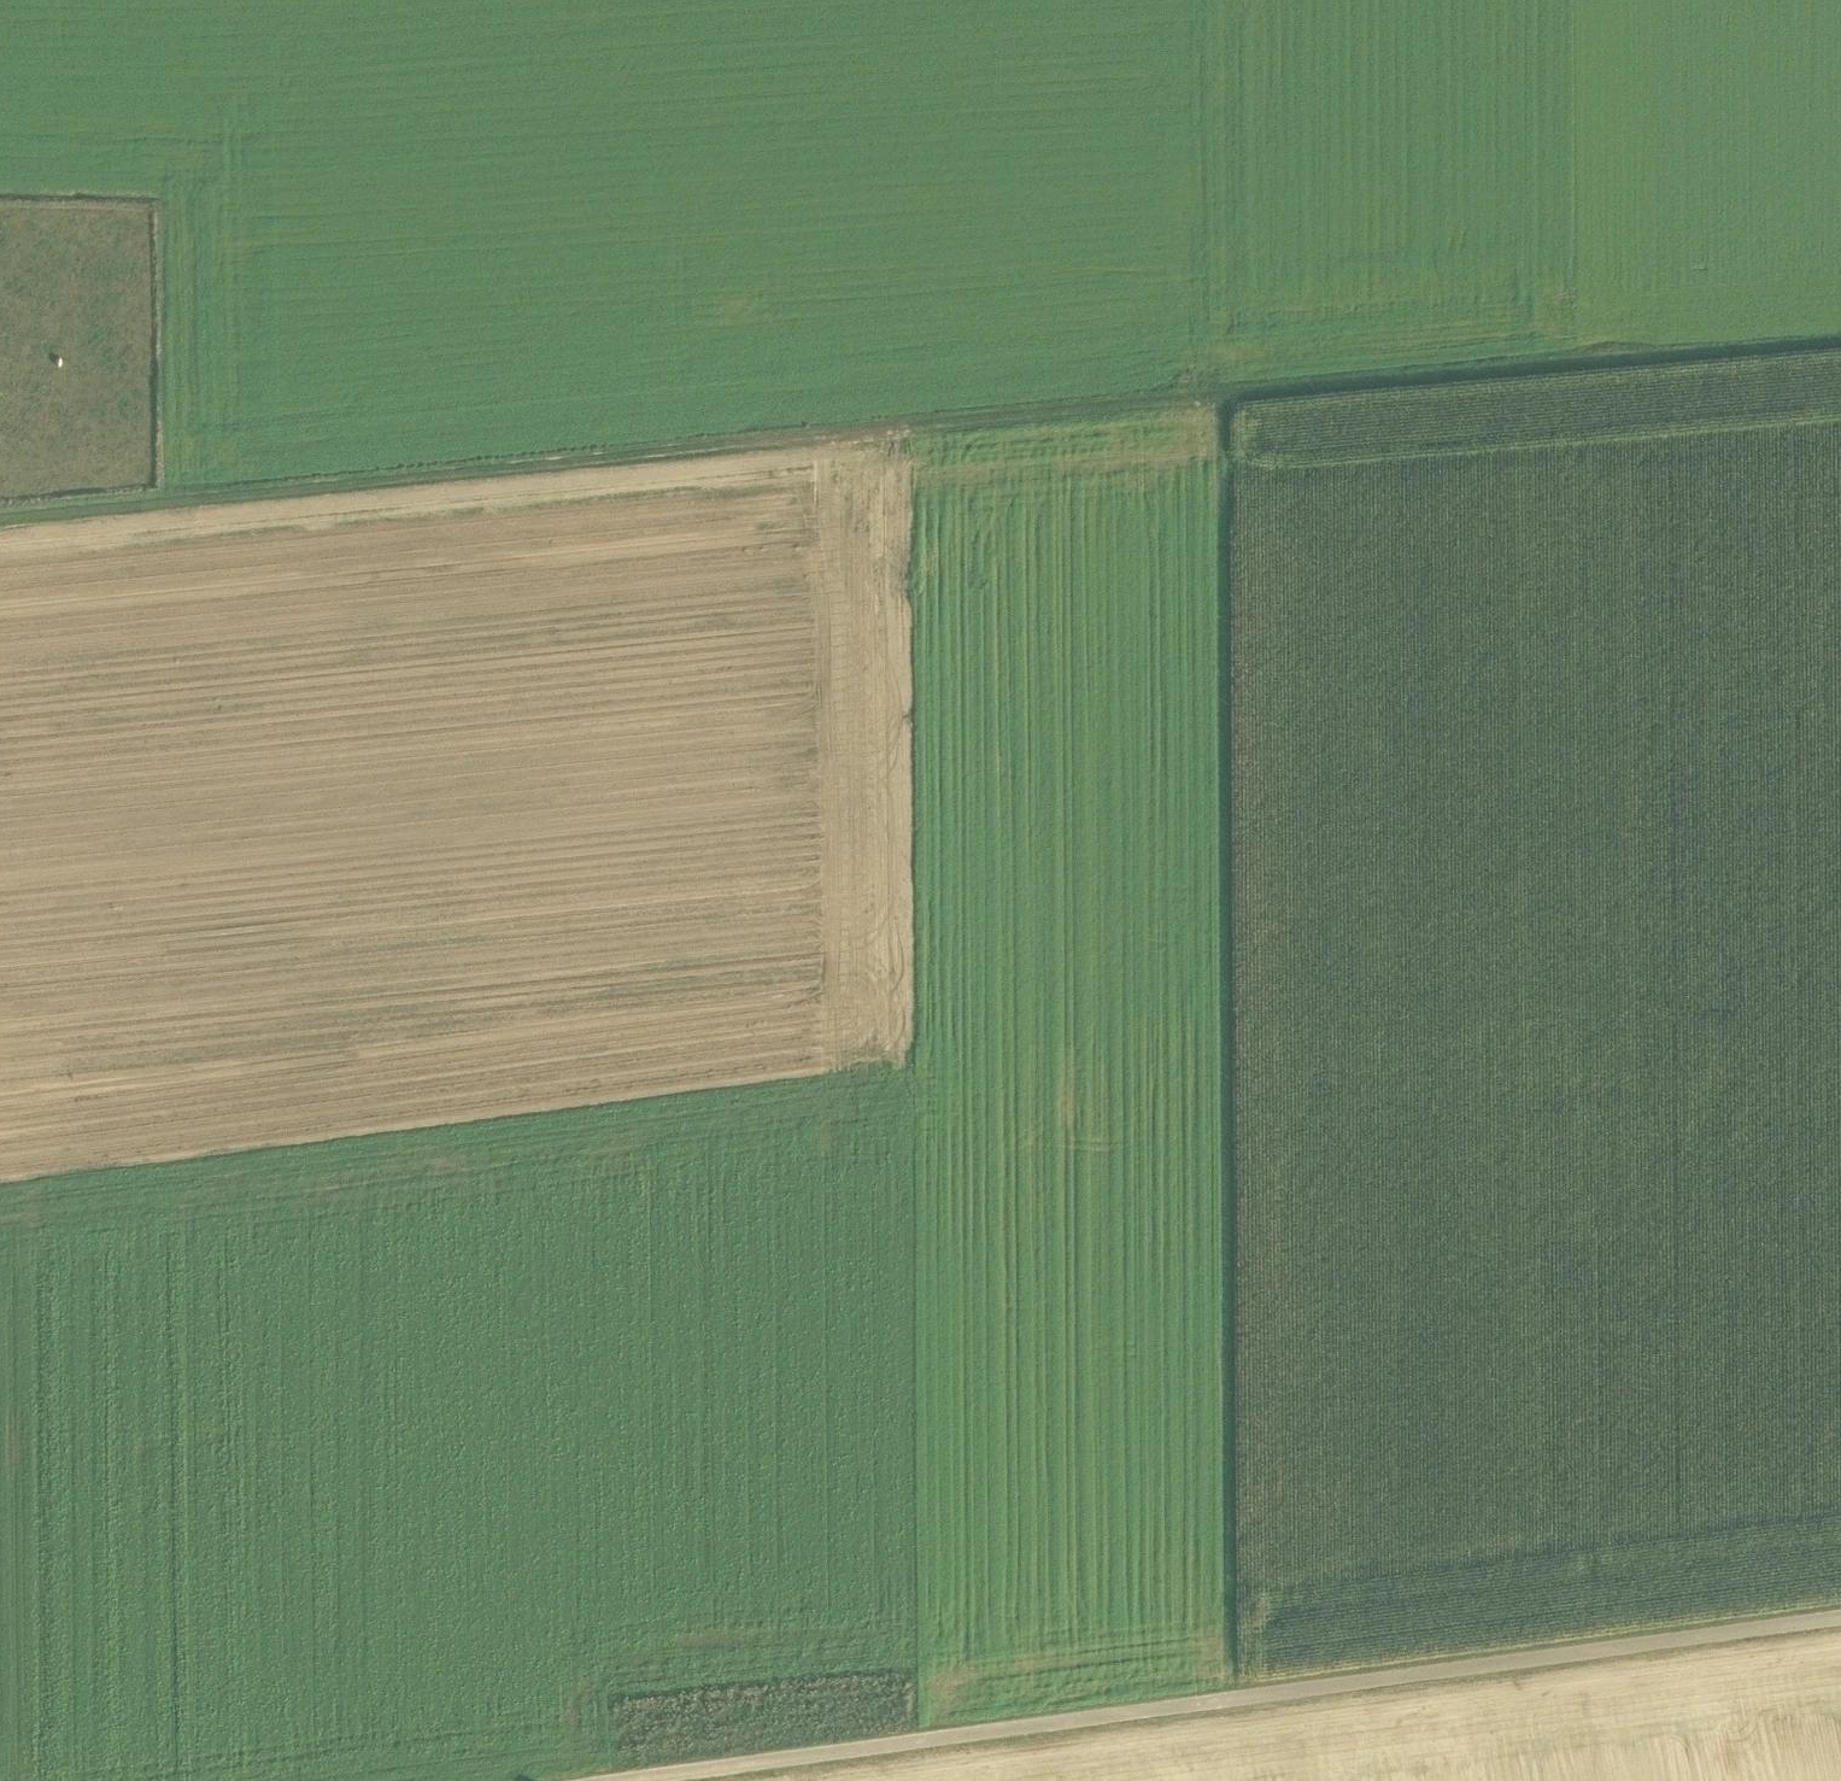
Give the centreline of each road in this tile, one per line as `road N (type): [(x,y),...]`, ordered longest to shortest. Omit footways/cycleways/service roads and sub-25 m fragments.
road 1 (track): [(1840,1618),(617,1780)]

